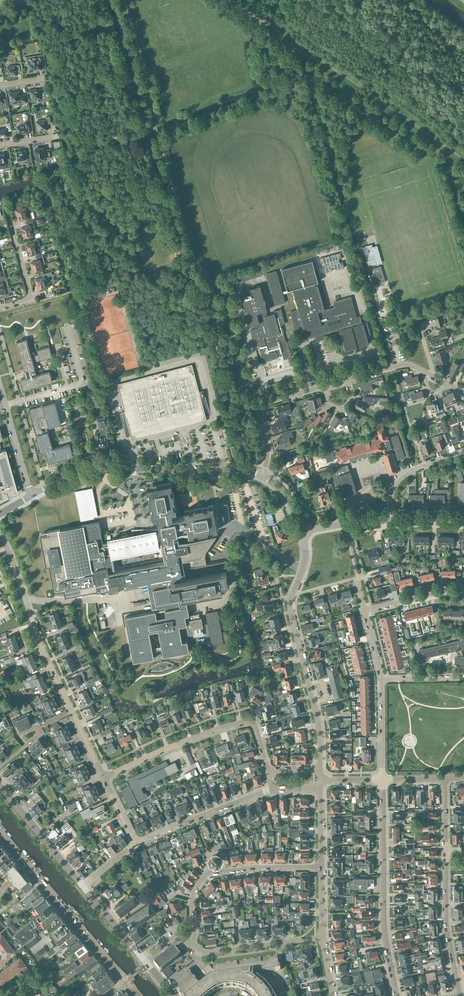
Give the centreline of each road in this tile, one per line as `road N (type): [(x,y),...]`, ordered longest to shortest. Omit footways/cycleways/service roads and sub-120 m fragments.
road 1 (residential): [(33,495),(94,467),(261,476)]
road 2 (residential): [(397,995),(384,929),(382,779)]
road 3 (residential): [(104,777),(245,722),(255,727),(268,770)]
road 4 (residential): [(320,769),(317,720),(290,608),(303,571)]
road 5 (residential): [(123,984),(27,867)]
road 6 (residential): [(136,845),(272,789)]
road 7 (residential): [(460,995),(447,927),(445,853)]
road 8 (residential): [(190,944),(208,952),(323,937)]
road 9 (residential): [(261,476),(262,408),(323,386)]
road 10 (tertiary): [(83,886),(0,786)]
road 11 (residential): [(73,712),(24,595)]
road 12 (residential): [(0,308),(31,299),(6,208)]

